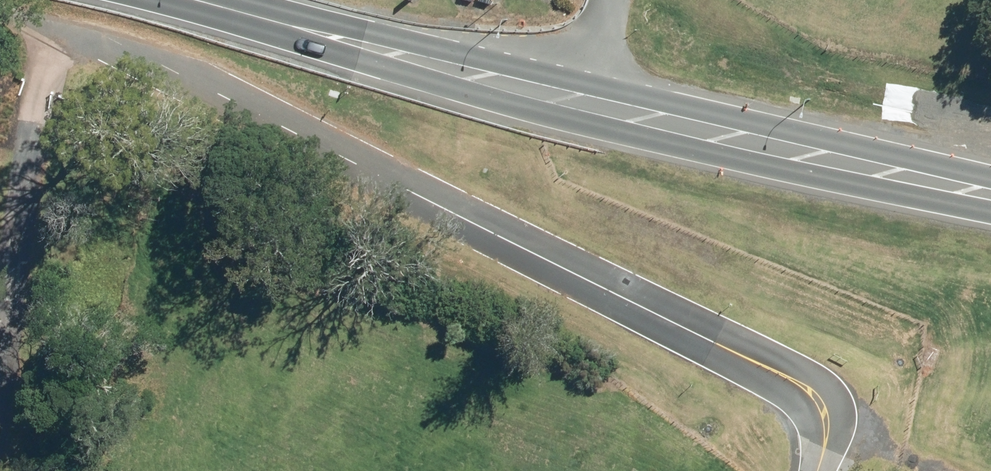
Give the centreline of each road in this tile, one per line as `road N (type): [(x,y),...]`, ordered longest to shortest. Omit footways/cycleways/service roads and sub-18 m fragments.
road 1 (unclassified): [(67,21),(811,399),(826,438),(815,470)]
road 2 (tertiary): [(196,0),(596,110),(990,199)]

